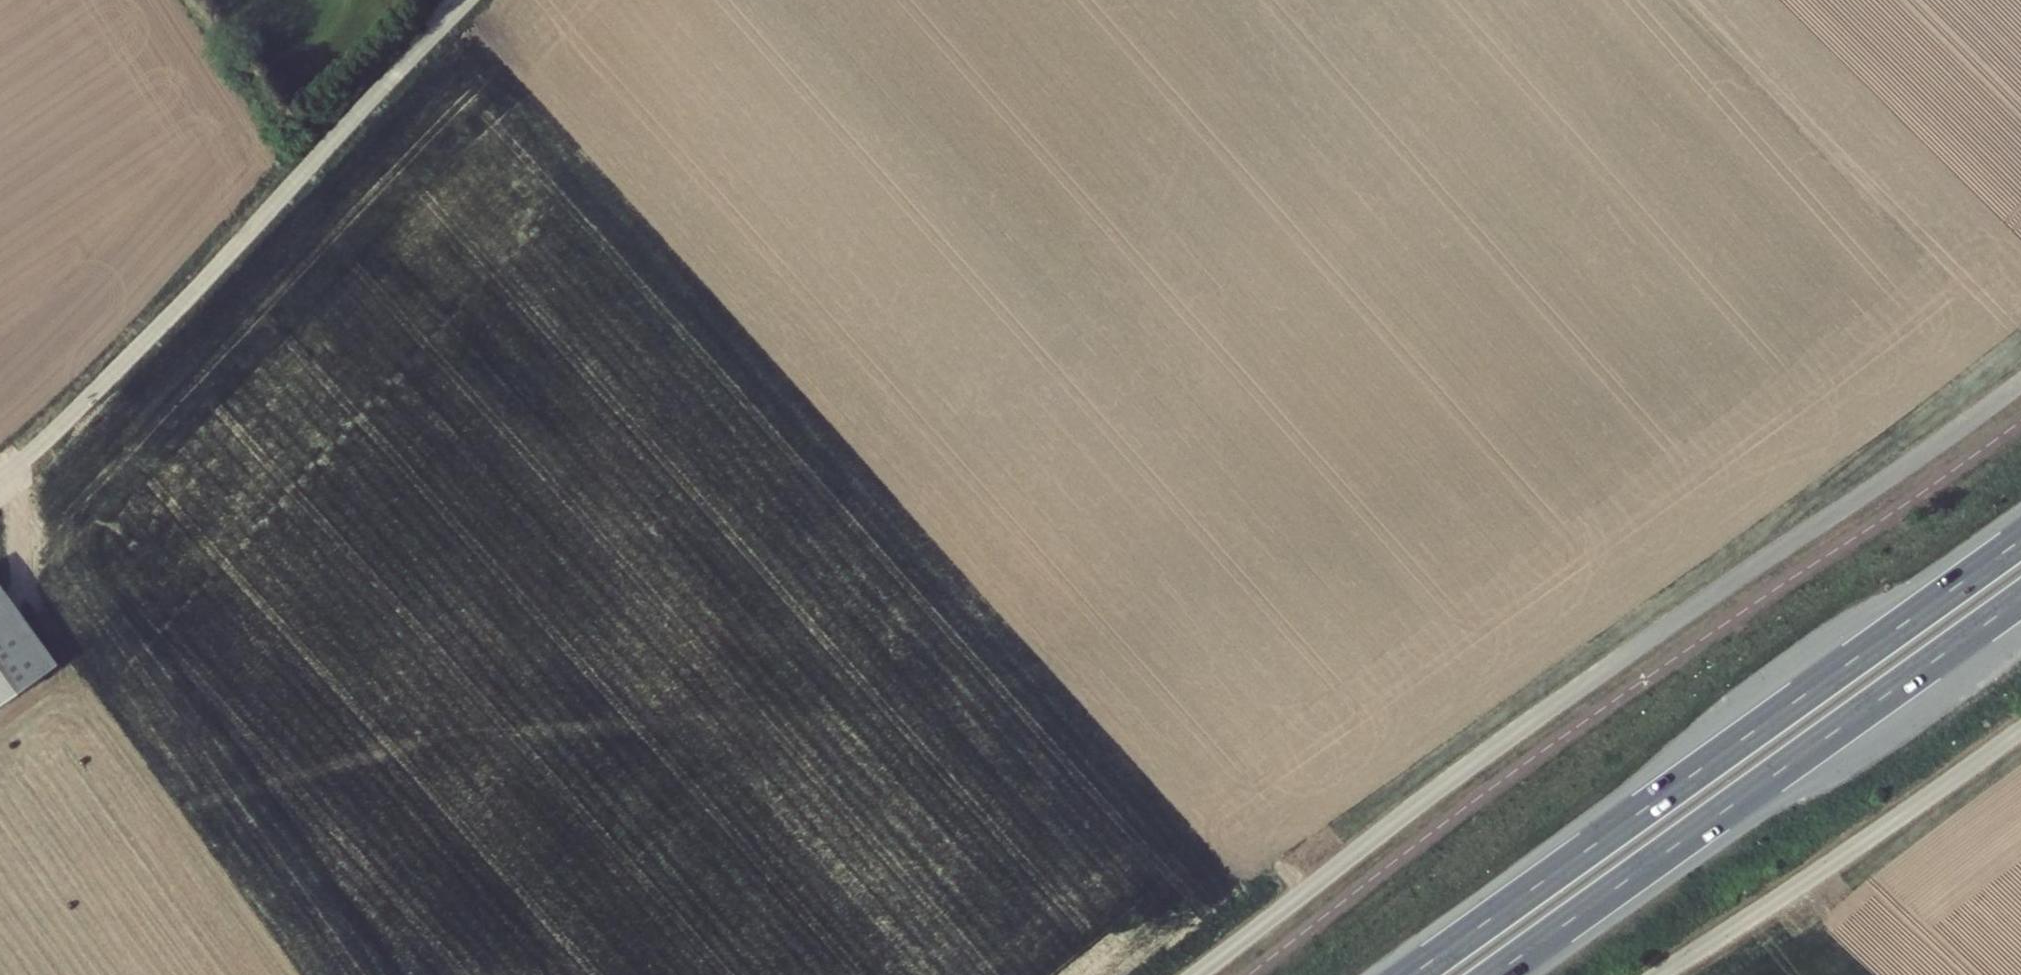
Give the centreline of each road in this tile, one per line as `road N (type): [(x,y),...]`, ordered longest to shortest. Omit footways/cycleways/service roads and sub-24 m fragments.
road 1 (trunk): [(2020,541),(1412,974)]
road 2 (unclassified): [(0,478),(87,402),(469,0)]
road 3 (trunk): [(1498,974),(2020,599)]

